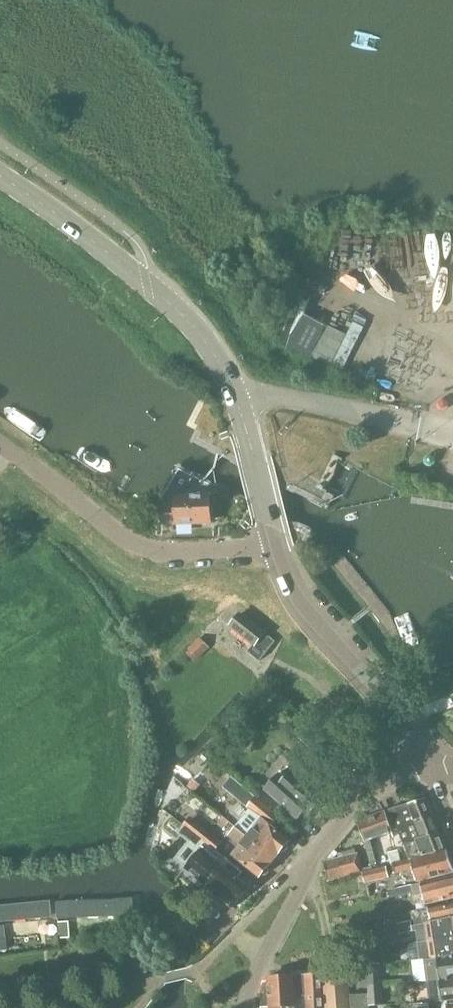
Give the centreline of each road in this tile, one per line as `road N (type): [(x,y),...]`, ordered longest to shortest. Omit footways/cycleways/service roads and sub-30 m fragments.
road 1 (tertiary): [(240,396),(209,339),(157,288),(0,177)]
road 2 (residential): [(426,758),(377,793),(311,866),(246,1007)]
road 3 (residential): [(0,444),(147,548),(280,551)]
road 4 (tertiary): [(426,758),(301,601),(280,551)]
road 5 (unclassified): [(452,436),(240,396)]
road 6 (tertiary): [(280,551),(240,396)]

